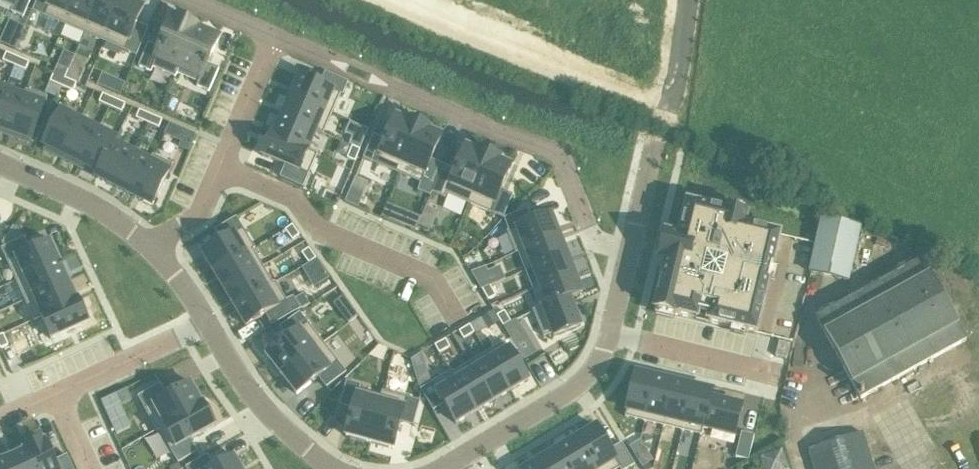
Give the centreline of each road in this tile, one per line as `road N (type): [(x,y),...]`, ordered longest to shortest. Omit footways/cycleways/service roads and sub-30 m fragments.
road 1 (residential): [(687,0),(670,110),(392,0)]
road 2 (residential): [(357,69),(561,157),(594,241),(629,252)]
road 3 (residential): [(194,0),(276,35),(220,166)]
road 4 (residential): [(0,416),(208,322)]
road 5 (residential): [(436,468),(570,392),(613,333)]
road 6 (residential): [(208,322),(246,388),(332,468)]
road 7 (residential): [(0,162),(96,207),(150,244)]

